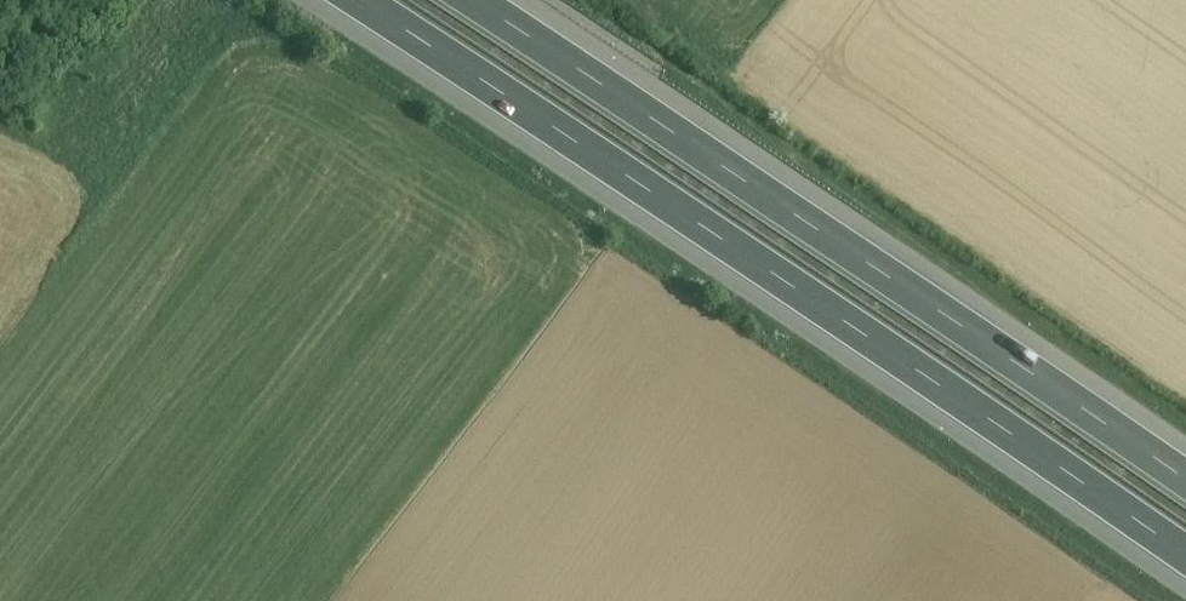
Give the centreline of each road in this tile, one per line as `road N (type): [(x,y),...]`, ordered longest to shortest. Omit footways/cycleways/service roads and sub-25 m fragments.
road 1 (motorway): [(338,0),(1185,574)]
road 2 (motorway): [(1185,474),(483,0)]

